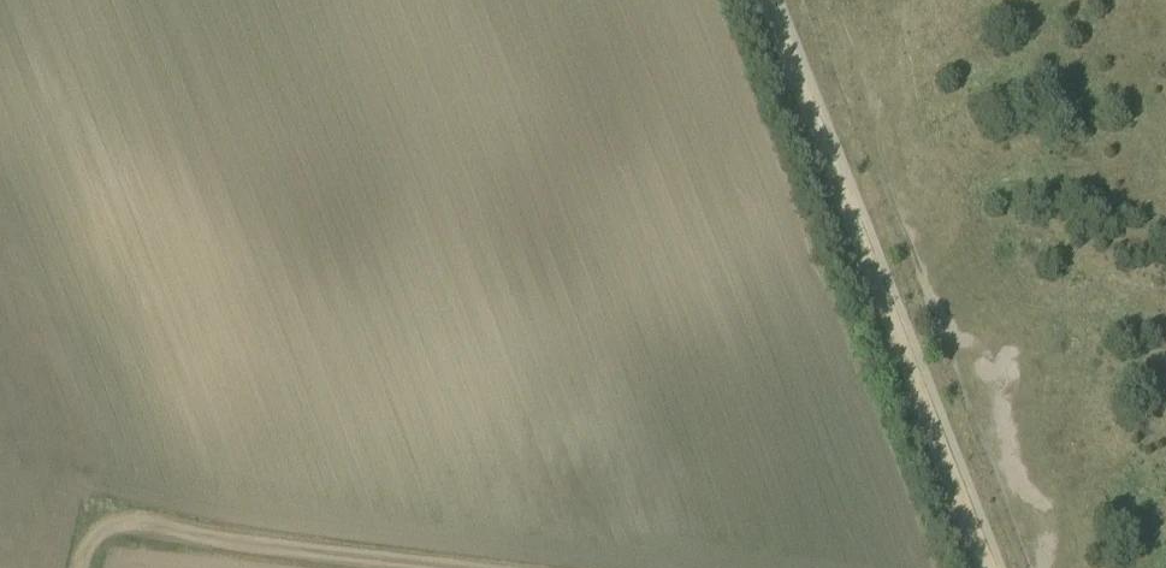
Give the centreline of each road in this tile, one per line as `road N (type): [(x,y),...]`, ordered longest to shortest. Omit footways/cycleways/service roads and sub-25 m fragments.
road 1 (track): [(758,0),(979,567)]
road 2 (track): [(73,567),(95,530),(155,524),(226,542),(447,567)]

